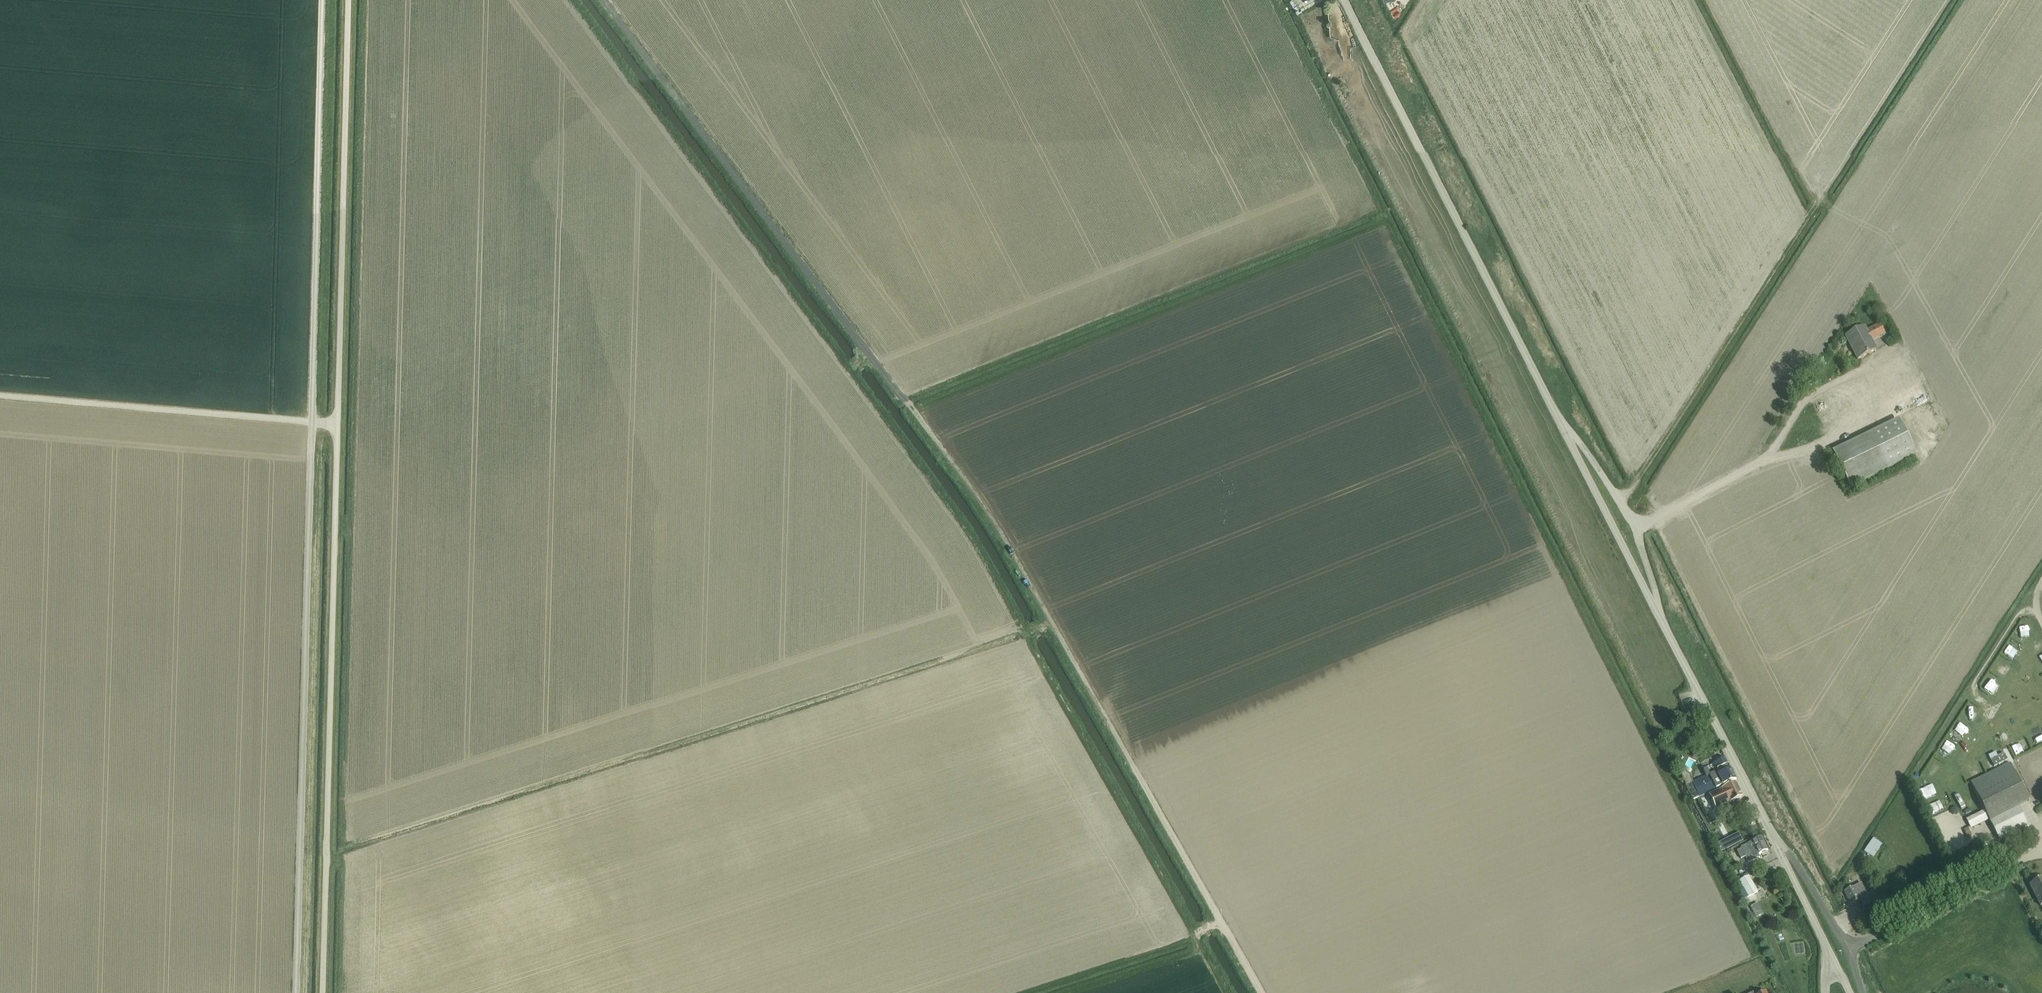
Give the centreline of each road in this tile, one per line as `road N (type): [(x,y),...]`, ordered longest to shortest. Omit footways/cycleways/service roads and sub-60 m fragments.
road 1 (unclassified): [(1846,992),(1345,0)]
road 2 (unclassified): [(323,992),(348,0)]

